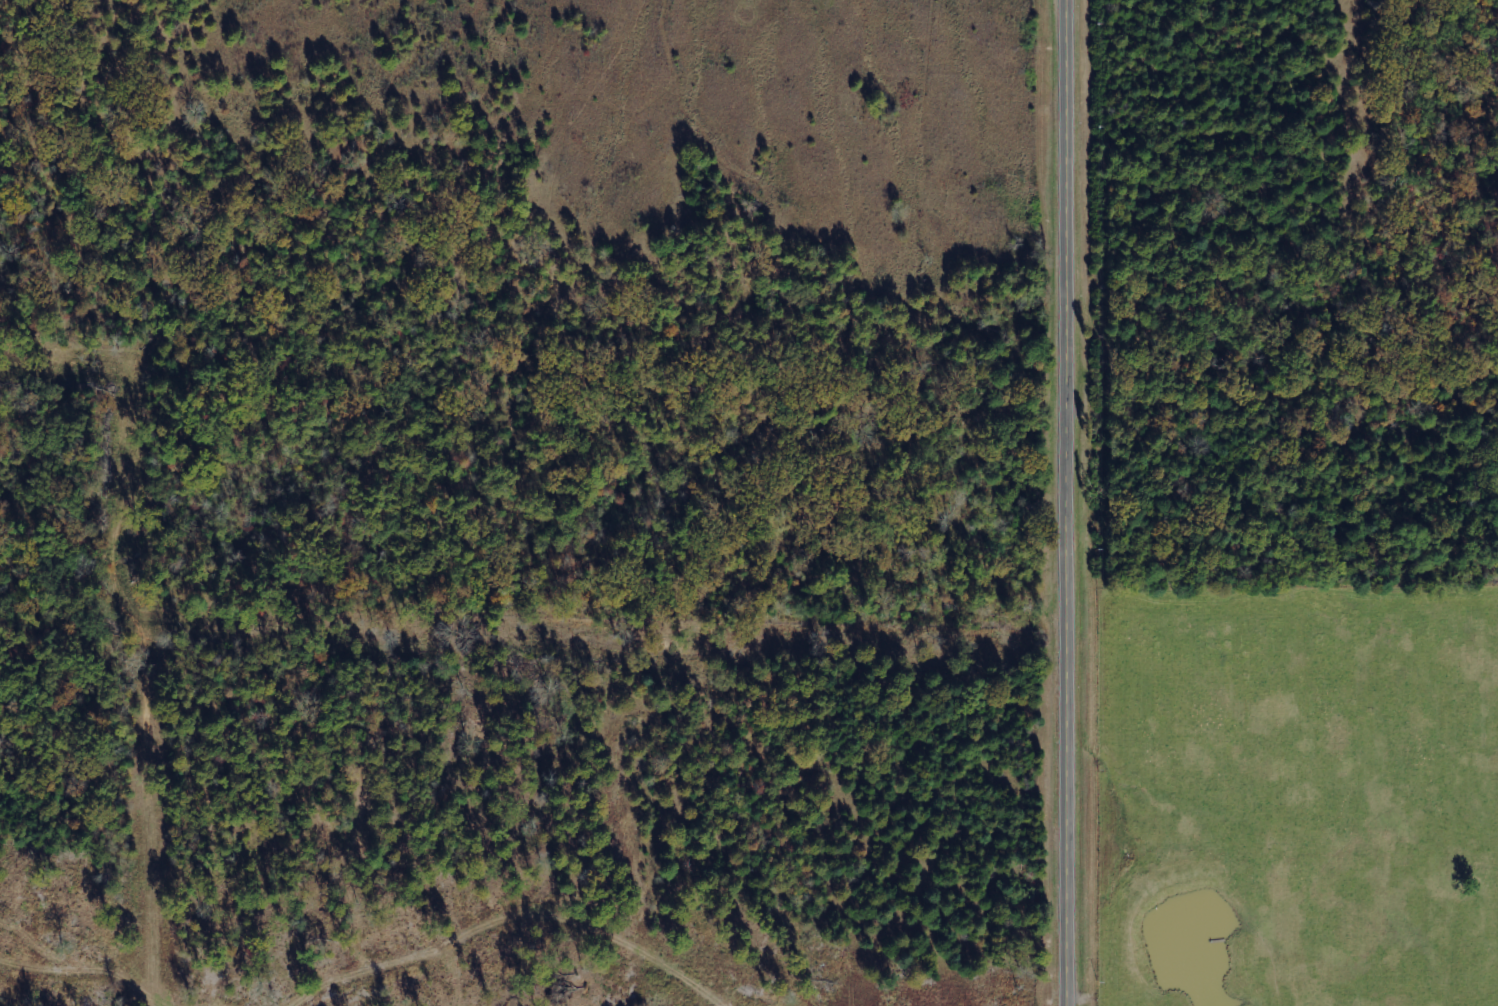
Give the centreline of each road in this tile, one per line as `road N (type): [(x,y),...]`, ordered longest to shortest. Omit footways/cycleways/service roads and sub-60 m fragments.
road 1 (tertiary): [(1060,1005),(1060,0)]

